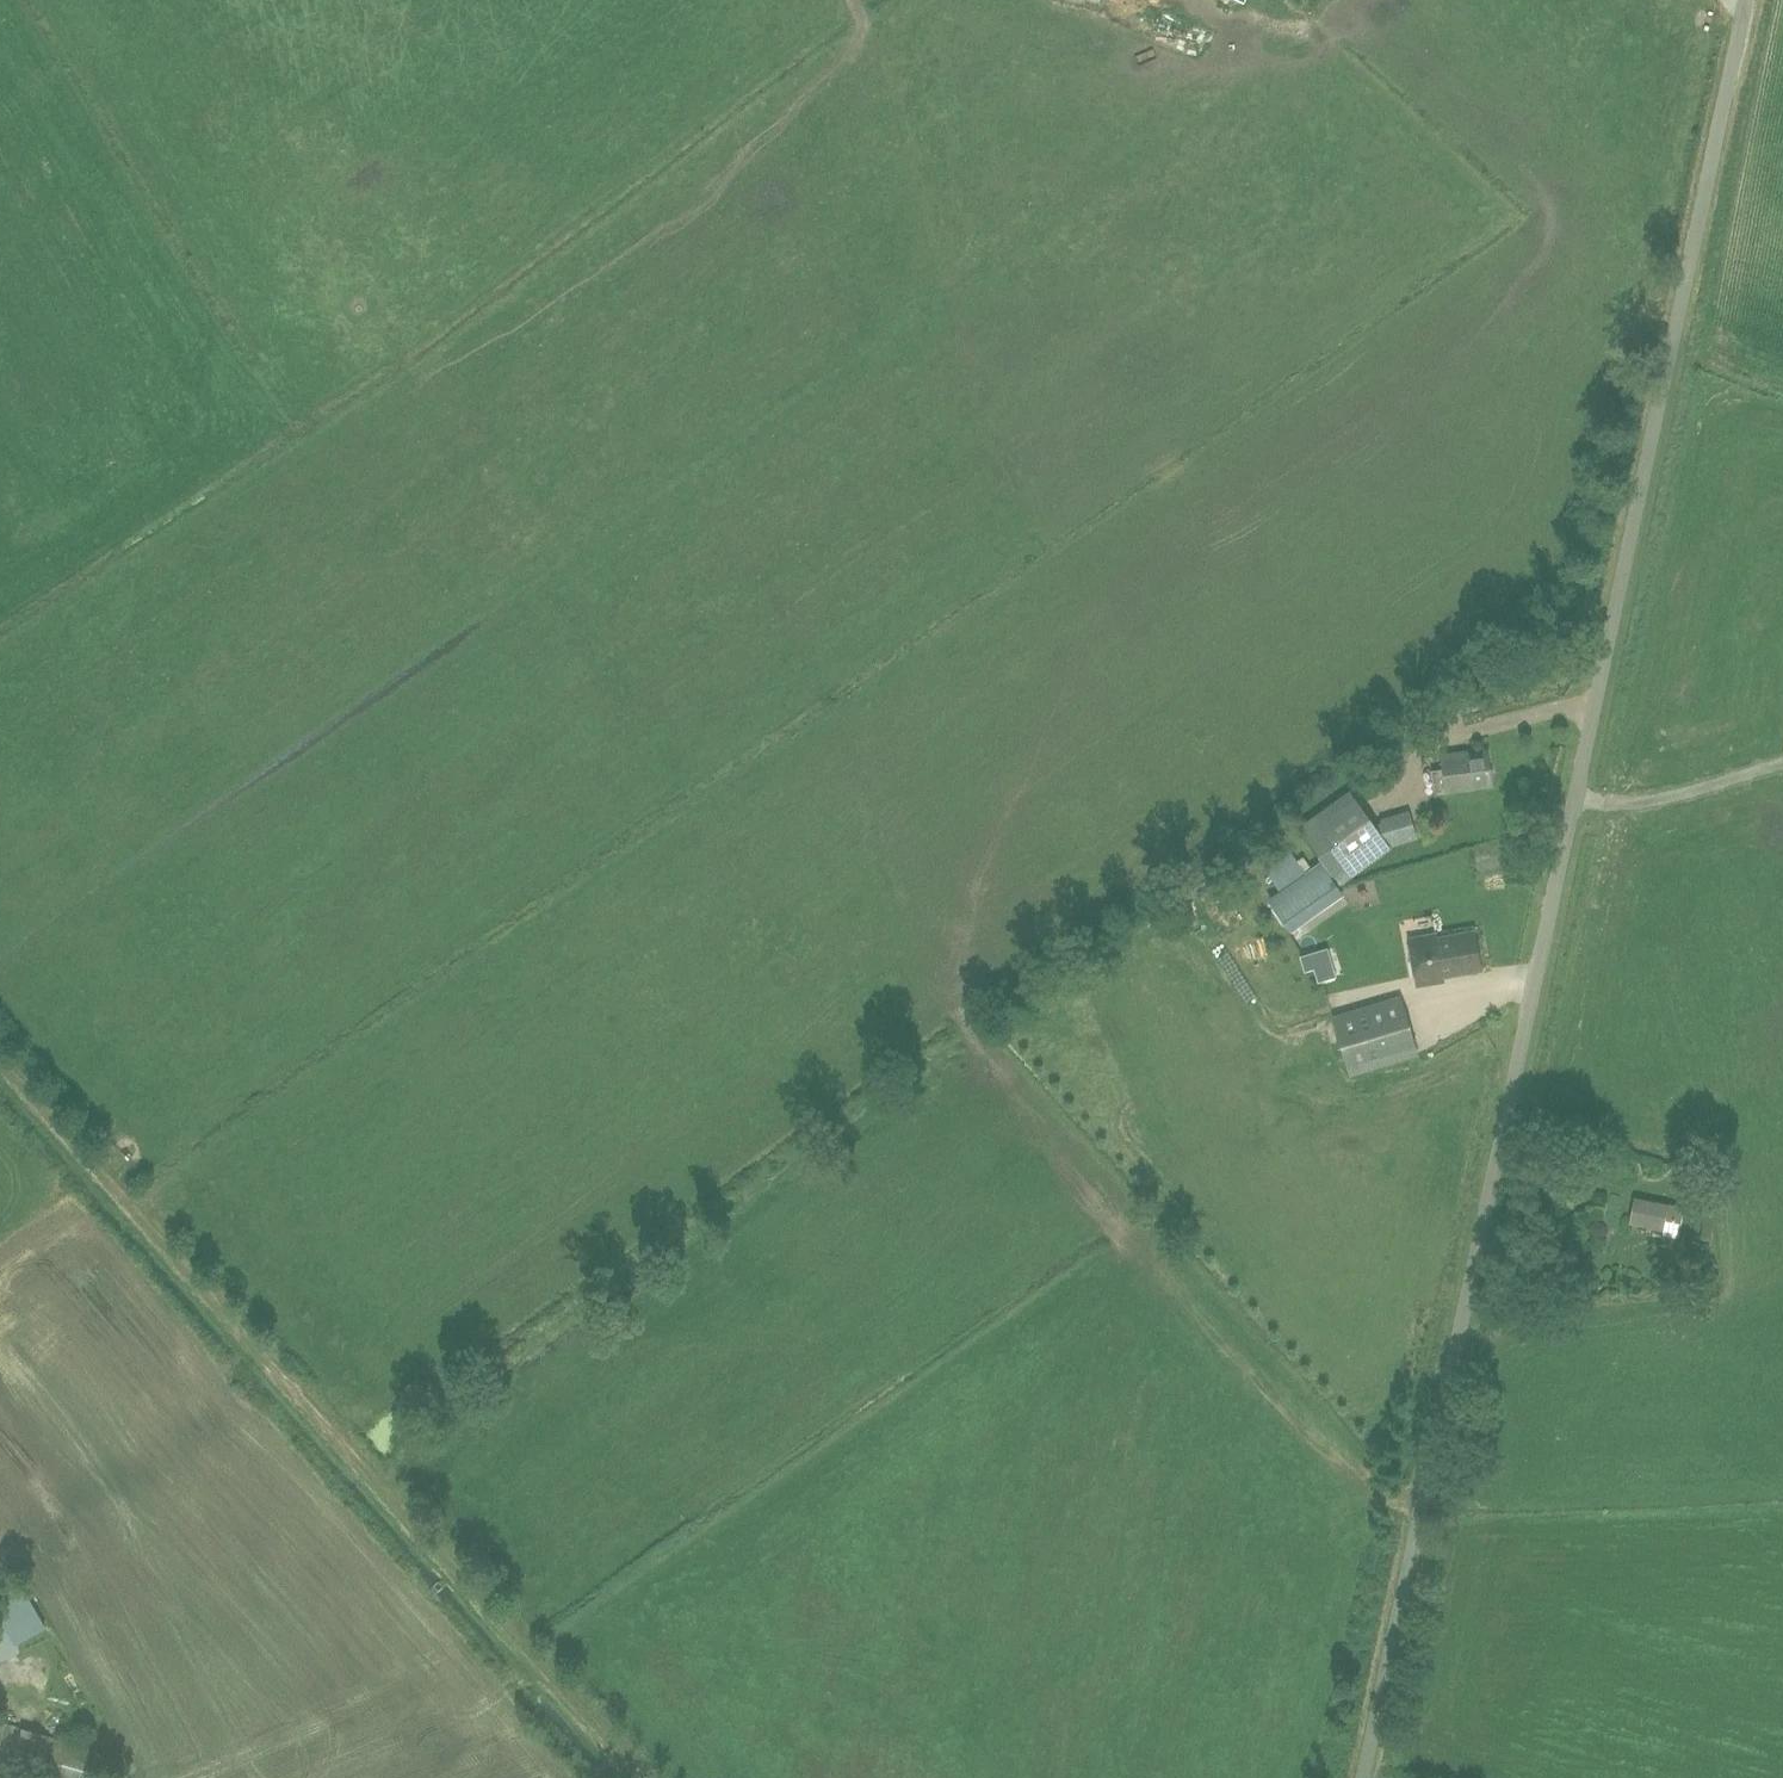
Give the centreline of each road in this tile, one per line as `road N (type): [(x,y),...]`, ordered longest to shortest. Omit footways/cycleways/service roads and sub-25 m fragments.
road 1 (unclassified): [(1362,1777),(1746,0)]
road 2 (track): [(0,1054),(641,1777)]

